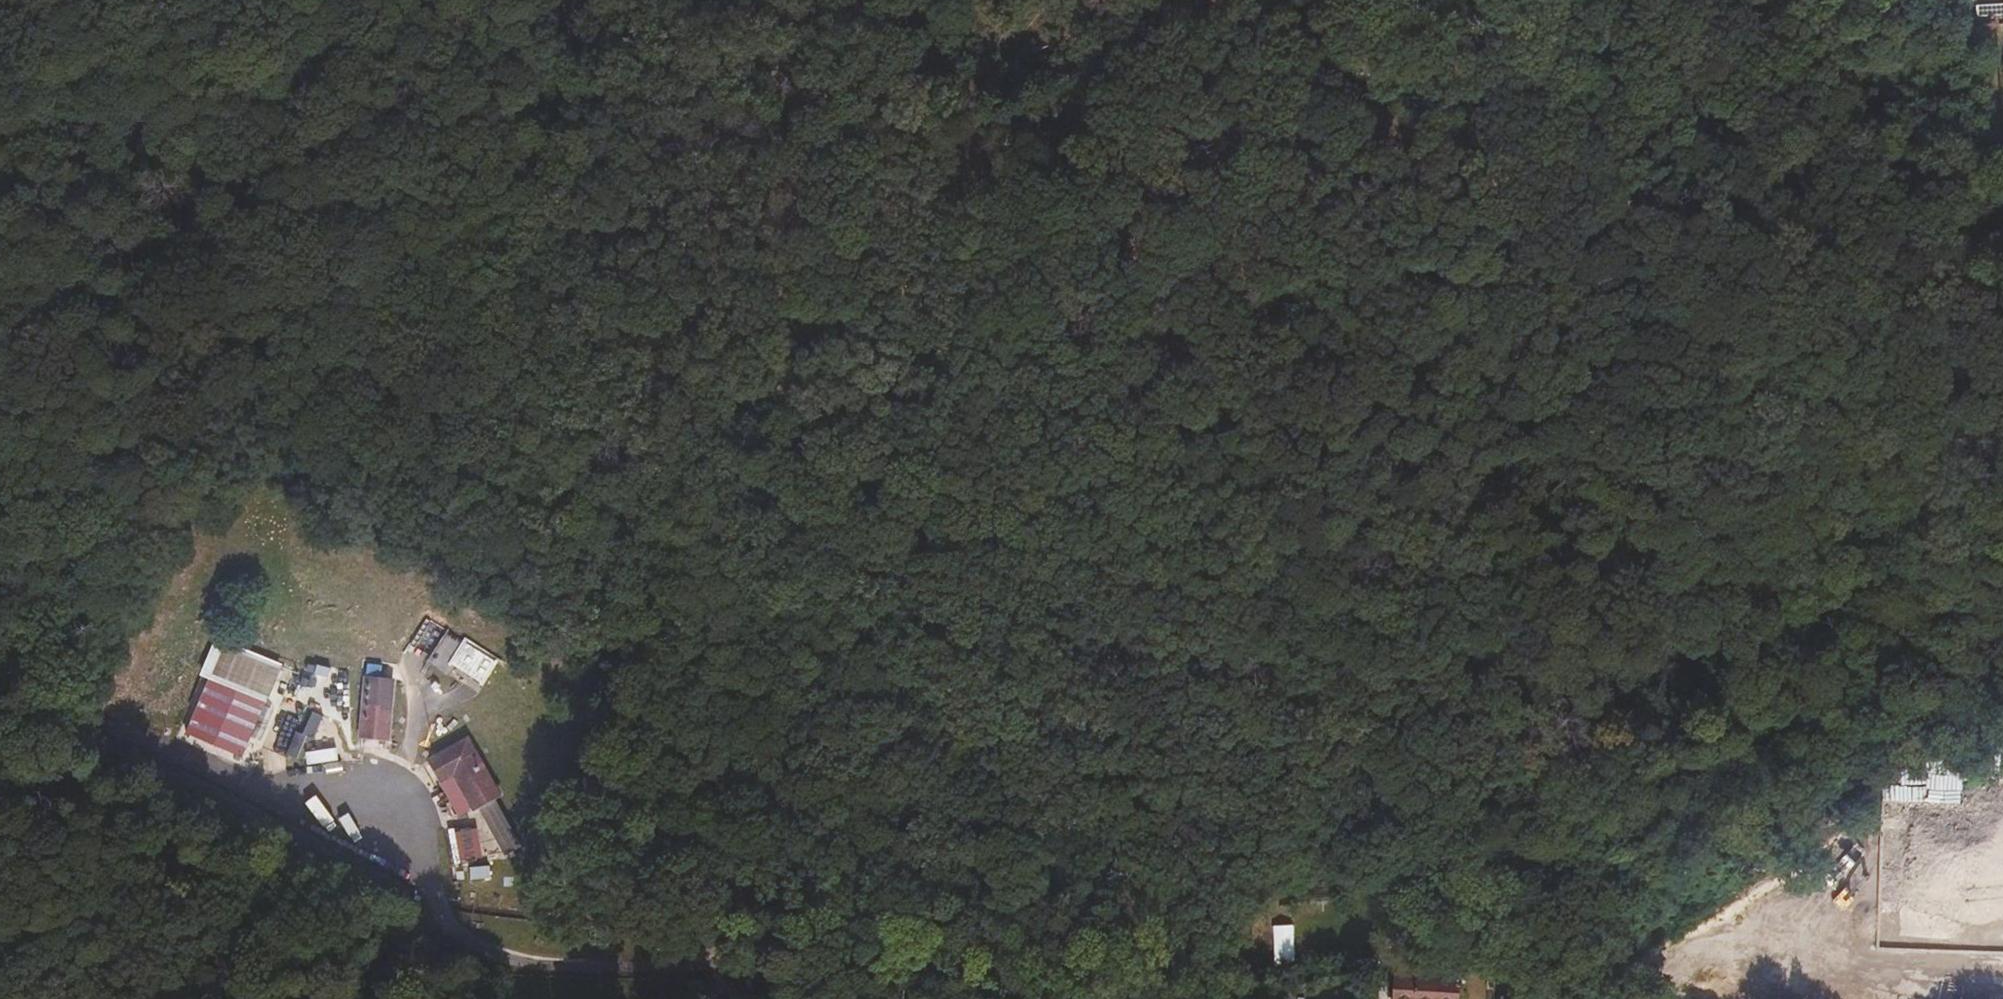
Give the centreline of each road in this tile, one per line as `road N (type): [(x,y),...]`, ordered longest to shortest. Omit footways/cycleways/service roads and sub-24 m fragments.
road 1 (unclassified): [(0,701),(151,735),(234,780),(300,794),(374,794),(408,823),(424,878),(451,929),(523,965),(707,967),(1014,998)]

